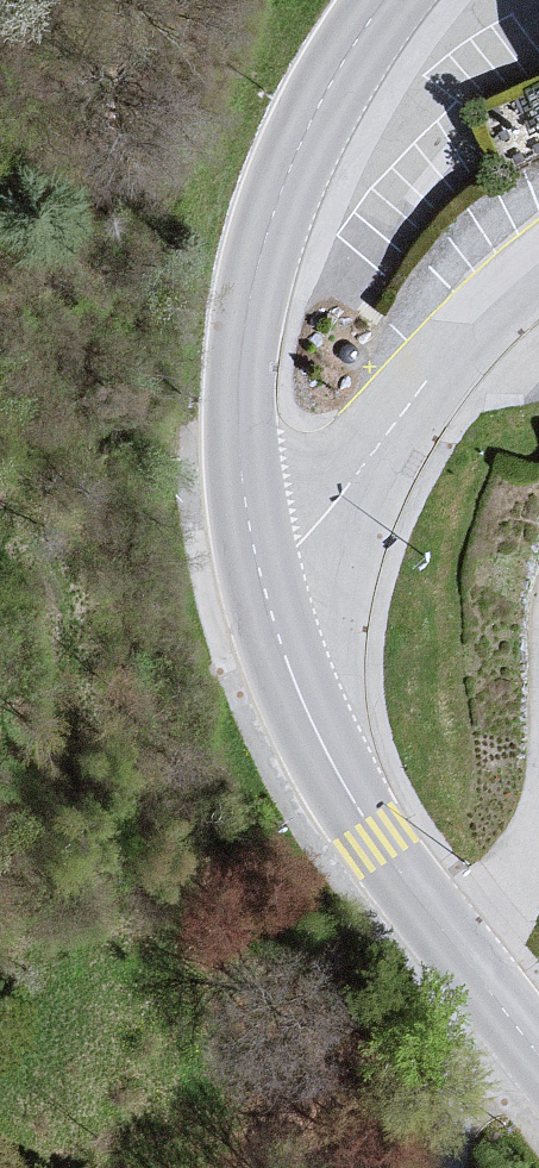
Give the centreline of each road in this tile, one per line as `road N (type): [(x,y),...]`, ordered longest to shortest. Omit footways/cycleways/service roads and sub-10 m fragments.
road 1 (secondary): [(259,562),(243,490),(244,327),(297,150),(386,0)]
road 2 (secondary): [(510,1018),(353,798),(280,641),(259,562)]
road 3 (residential): [(538,268),(427,383),(364,472),(299,545),(259,562)]
road 4 (residential): [(510,1018),(483,1042),(447,1167)]

